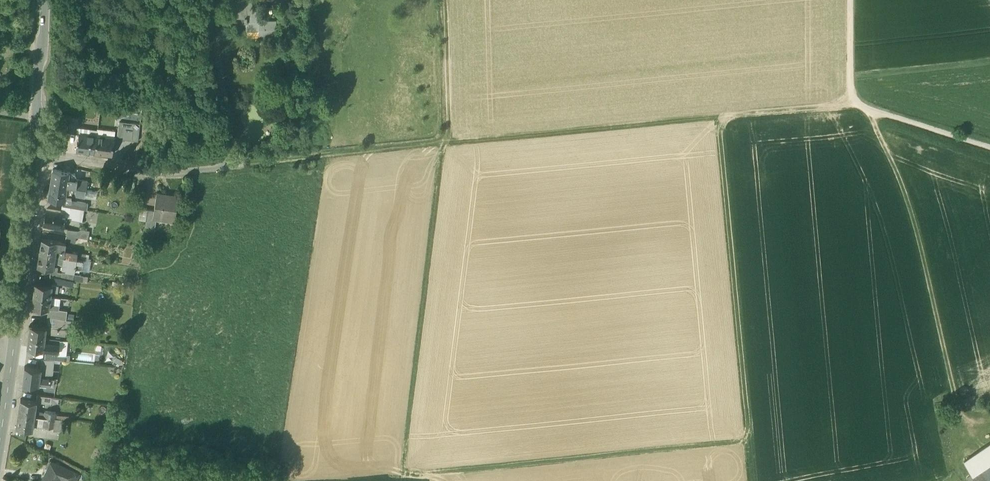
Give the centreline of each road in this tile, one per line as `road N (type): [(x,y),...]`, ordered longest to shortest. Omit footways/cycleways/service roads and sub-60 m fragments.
road 1 (track): [(853,104),(451,146)]
road 2 (track): [(723,117),(755,480)]
road 3 (track): [(405,480),(751,446)]
road 4 (track): [(874,115),(918,229),(961,415),(978,443)]
road 5 (track): [(447,146),(405,480)]
road 6 (track): [(989,149),(853,104),(853,0)]
road 7 (residential): [(244,166),(150,172),(36,155)]
road 8 (track): [(451,146),(244,166)]
road 9 (secondary): [(36,155),(14,348)]
road 10 (secondary): [(45,0),(36,155)]
road 11 (track): [(448,0),(451,146)]

